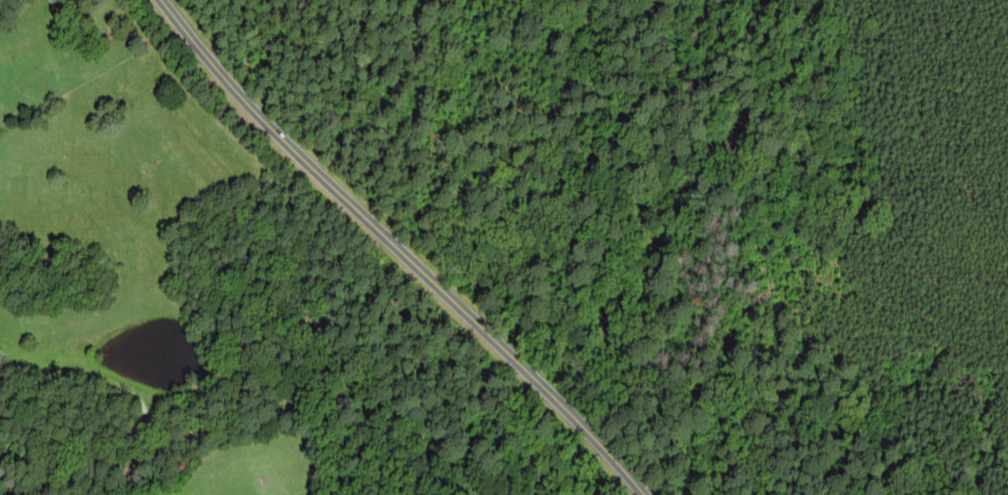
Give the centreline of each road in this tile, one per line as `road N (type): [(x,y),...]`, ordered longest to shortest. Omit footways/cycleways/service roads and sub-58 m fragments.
road 1 (residential): [(646,494),(543,384),(267,122),(162,0)]

